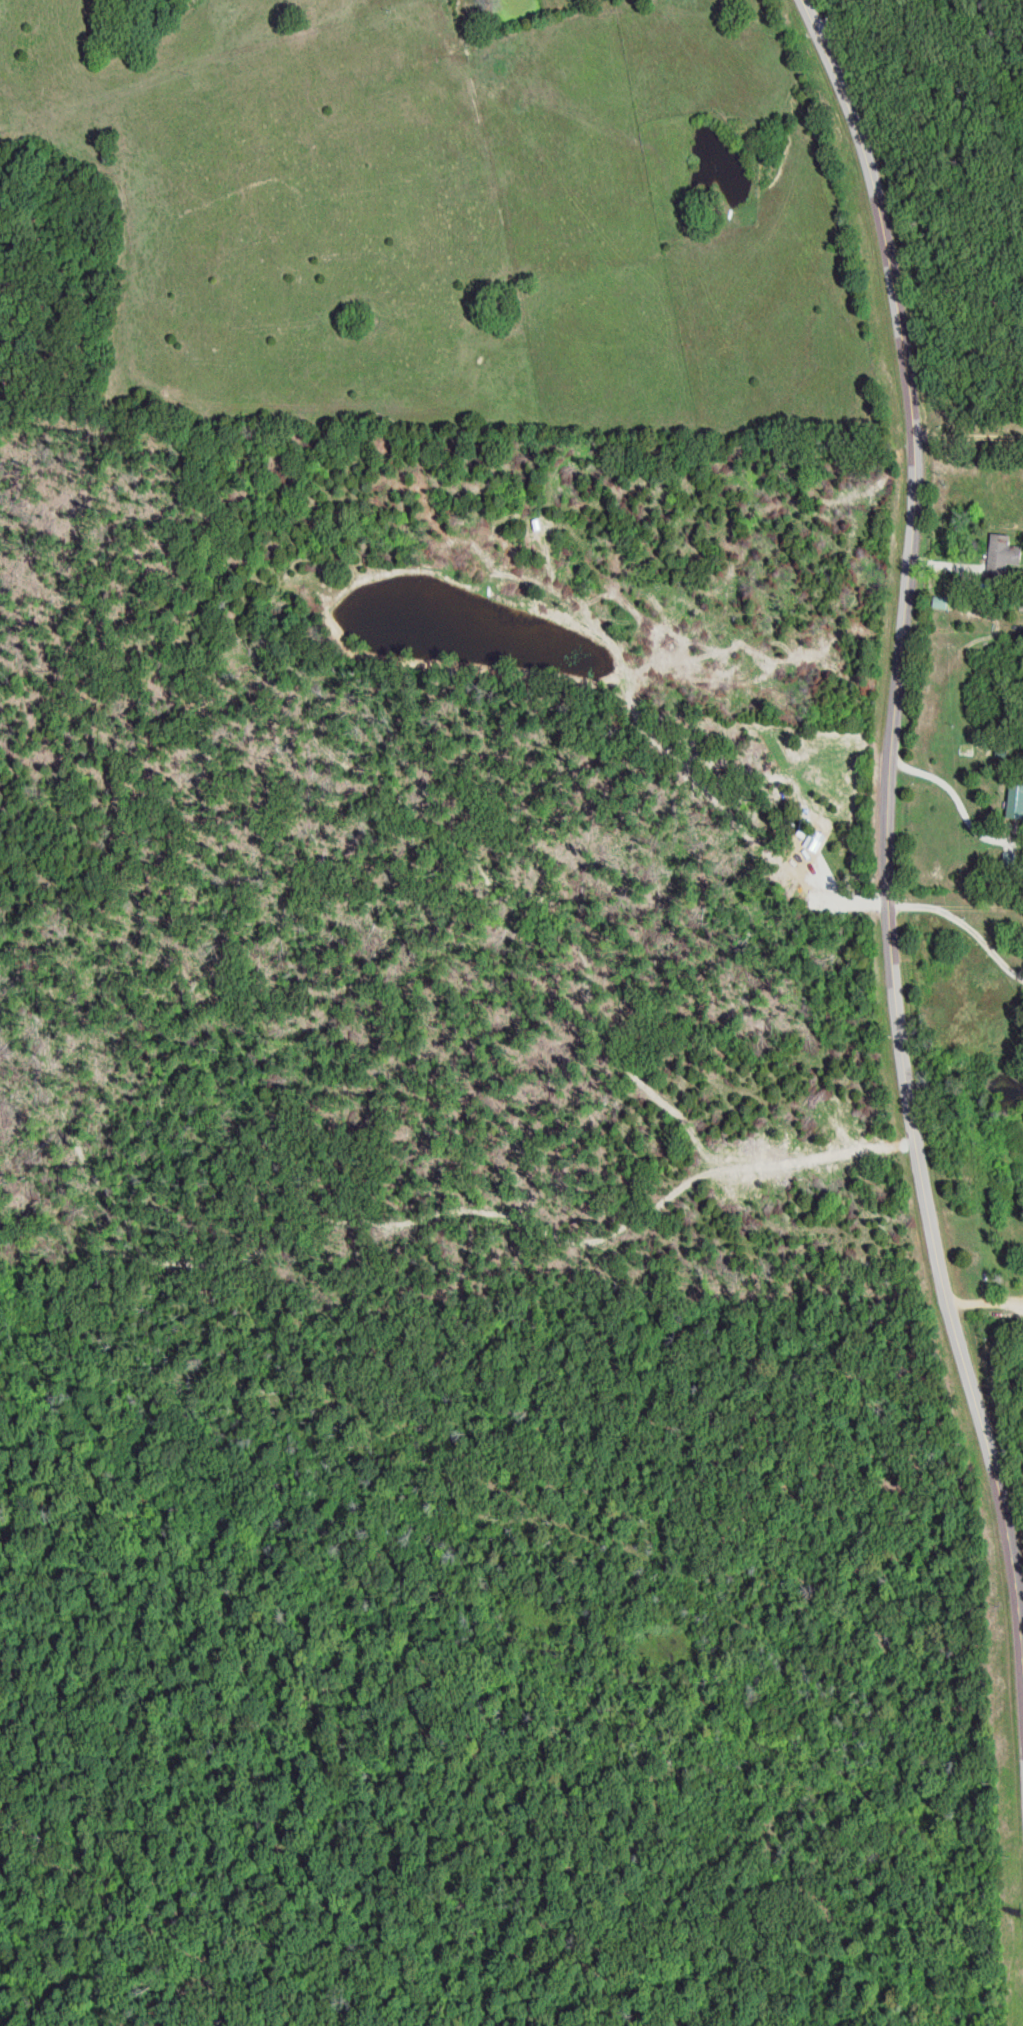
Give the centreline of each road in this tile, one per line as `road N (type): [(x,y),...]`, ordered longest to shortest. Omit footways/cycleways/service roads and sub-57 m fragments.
road 1 (tertiary): [(1022,1700),(1011,1559),(943,1307),(909,1124),(885,910),(887,771),(913,434),(902,341),(855,131),(800,0)]

